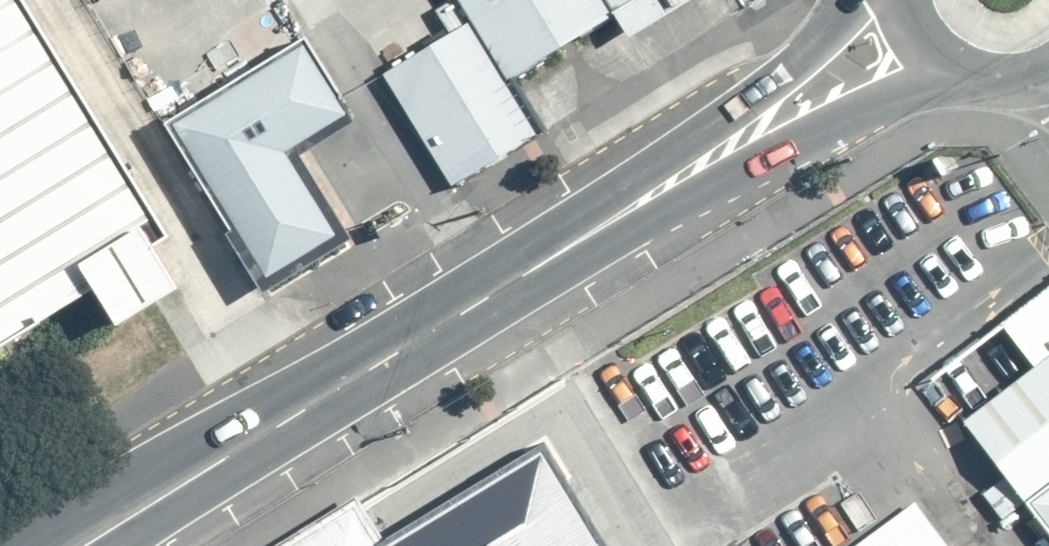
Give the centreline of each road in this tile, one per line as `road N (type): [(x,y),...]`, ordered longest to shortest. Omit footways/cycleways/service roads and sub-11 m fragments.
road 1 (secondary): [(718,151),(82,545)]
road 2 (secondary): [(946,72),(822,127),(718,151)]
road 3 (secondary): [(718,151),(780,71),(854,0)]

